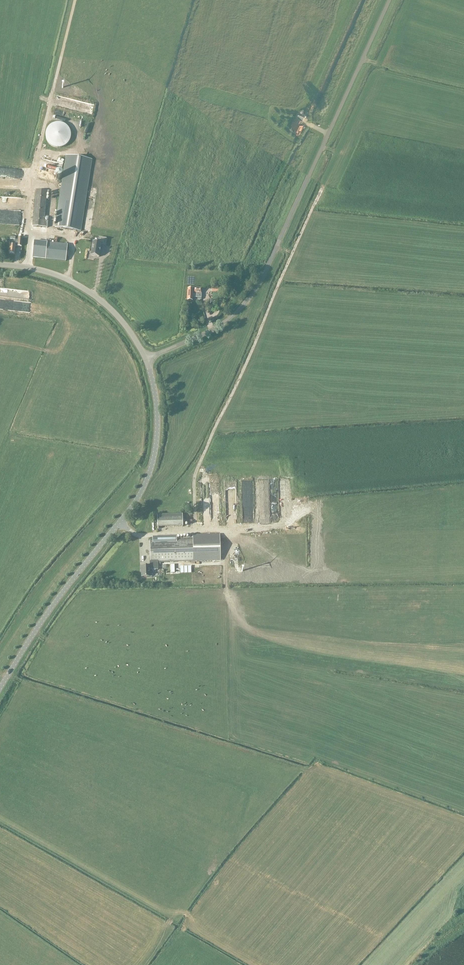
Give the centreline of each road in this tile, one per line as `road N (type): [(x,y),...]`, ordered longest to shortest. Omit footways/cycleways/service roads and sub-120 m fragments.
road 1 (unclassified): [(147,358),(226,323),(247,301),(389,0)]
road 2 (tertiary): [(0,689),(145,486),(157,433),(147,358)]
road 3 (track): [(26,269),(32,171),(75,0)]
road 4 (tertiary): [(147,358),(92,295),(65,279),(0,265)]

